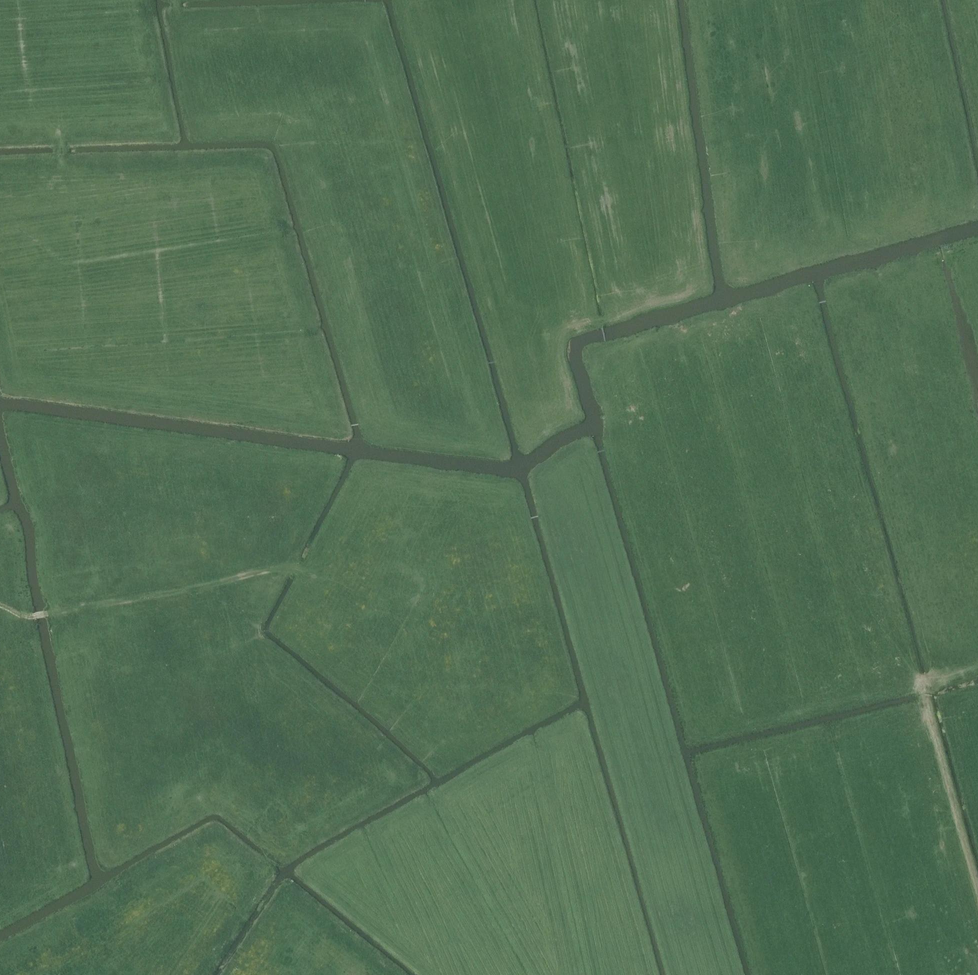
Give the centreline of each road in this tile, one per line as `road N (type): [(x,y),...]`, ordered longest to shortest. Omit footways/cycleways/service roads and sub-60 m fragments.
road 1 (track): [(310,572),(277,565),(231,584),(35,616),(0,609)]
road 2 (track): [(977,898),(922,690),(977,667)]

